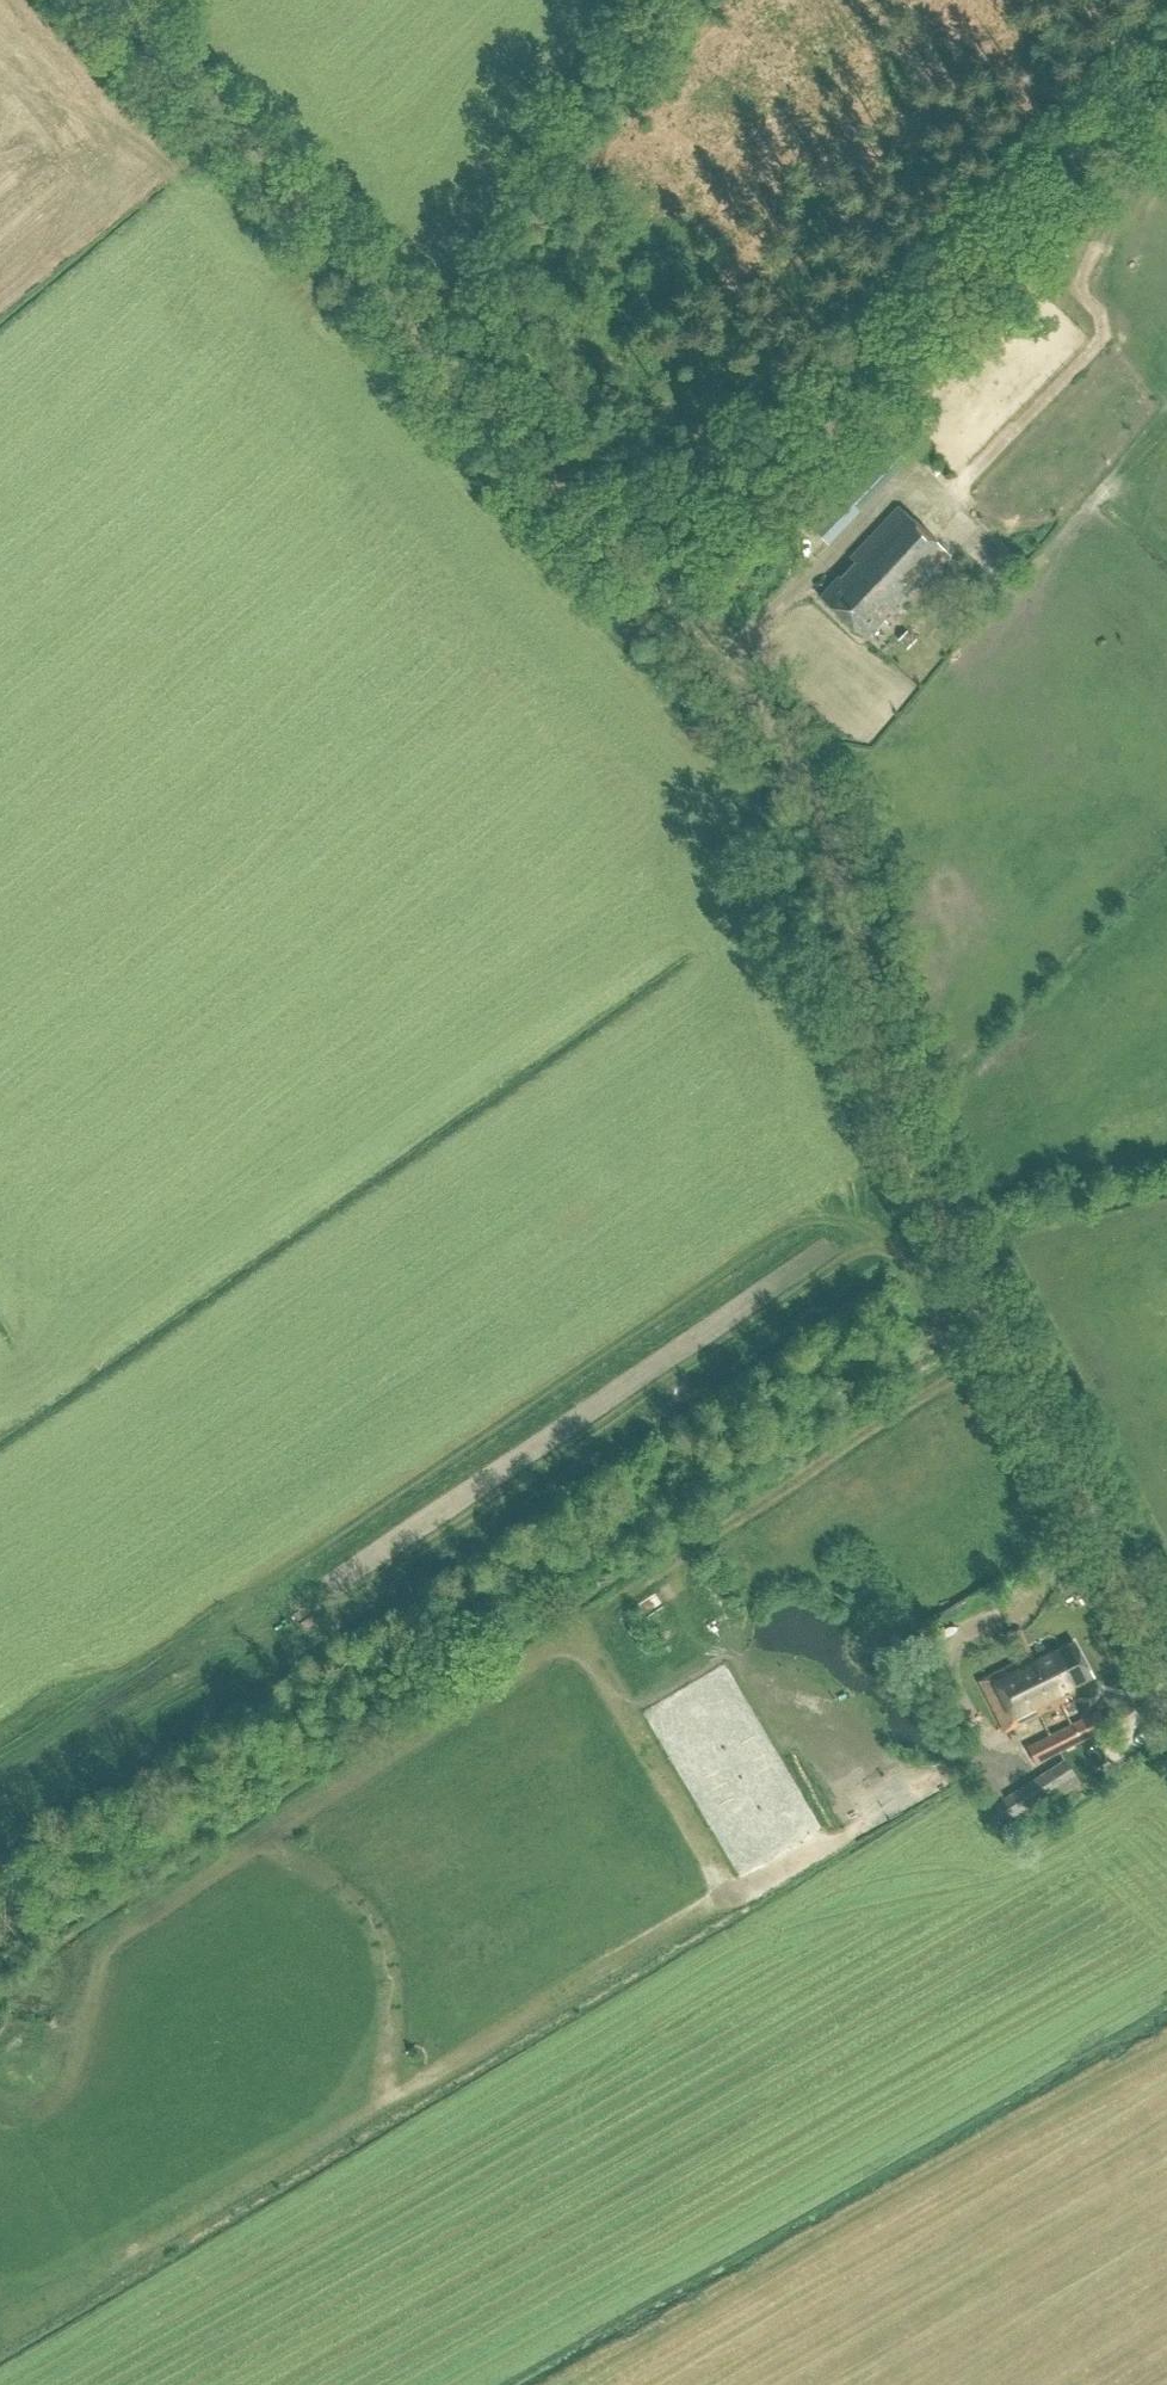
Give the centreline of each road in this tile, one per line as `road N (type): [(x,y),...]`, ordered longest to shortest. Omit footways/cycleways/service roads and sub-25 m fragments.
road 1 (unclassified): [(1166,1661),(928,1192),(893,1090),(825,821),(786,747),(118,0)]
road 2 (track): [(655,600),(1166,63)]

